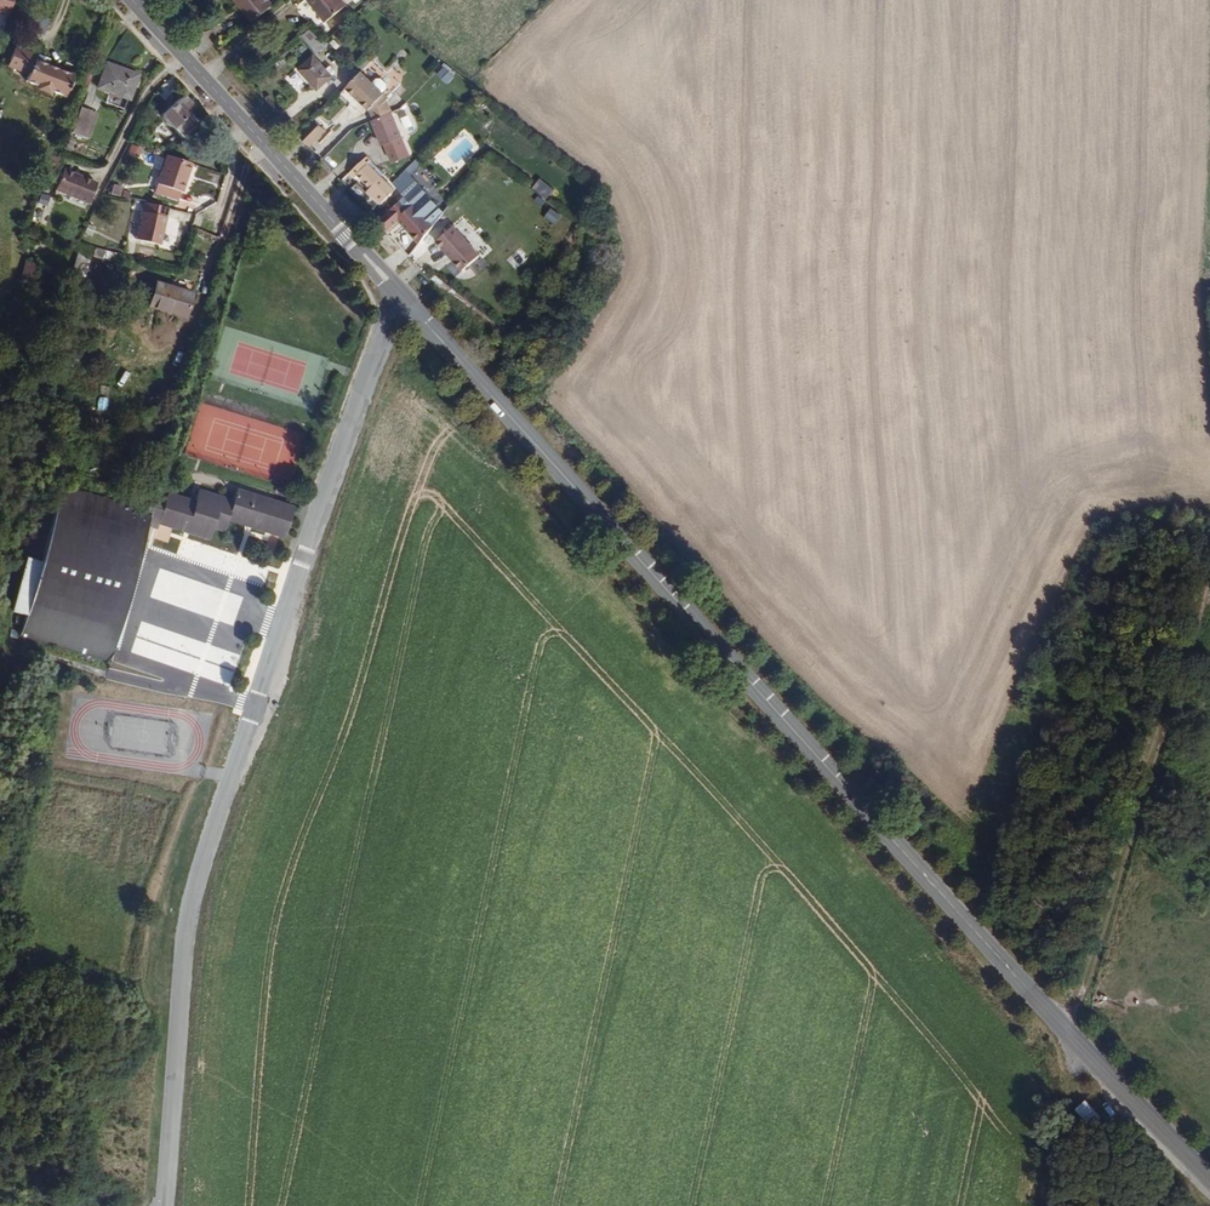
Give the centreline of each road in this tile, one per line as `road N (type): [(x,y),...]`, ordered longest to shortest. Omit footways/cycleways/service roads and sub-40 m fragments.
road 1 (tertiary): [(1209,1180),(402,296)]
road 2 (unclassified): [(165,1205),(188,913),(402,296)]
road 3 (track): [(1086,1050),(1209,618)]
road 4 (tertiary): [(402,296),(132,0)]

